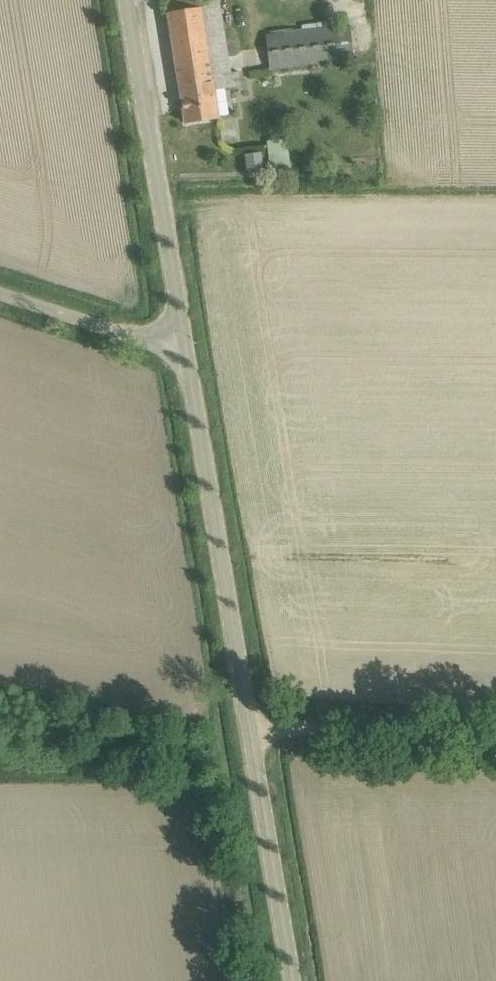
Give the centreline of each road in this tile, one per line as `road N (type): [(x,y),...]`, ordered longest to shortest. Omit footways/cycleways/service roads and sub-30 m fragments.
road 1 (tertiary): [(290,980),(186,346)]
road 2 (tertiary): [(186,346),(129,0)]
road 3 (track): [(495,734),(249,732)]
road 4 (unclassified): [(186,346),(0,293)]

